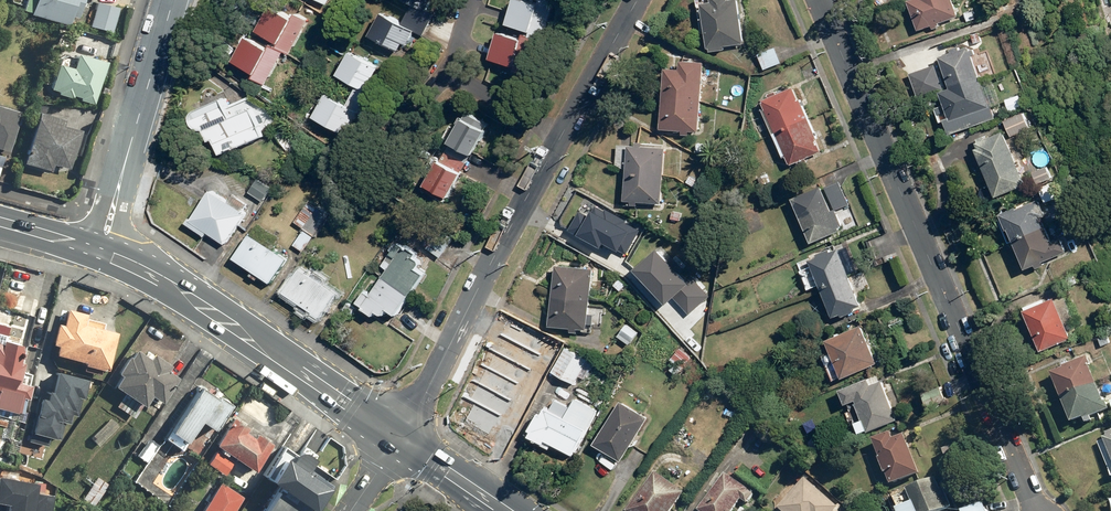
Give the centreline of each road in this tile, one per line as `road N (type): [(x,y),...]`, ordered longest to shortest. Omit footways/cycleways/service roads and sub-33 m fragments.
road 1 (residential): [(818,0),(1037,510)]
road 2 (residential): [(399,437),(636,0)]
road 3 (primary): [(399,437),(126,263)]
road 4 (residential): [(173,0),(127,156)]
road 5 (primary): [(506,510),(399,437)]

